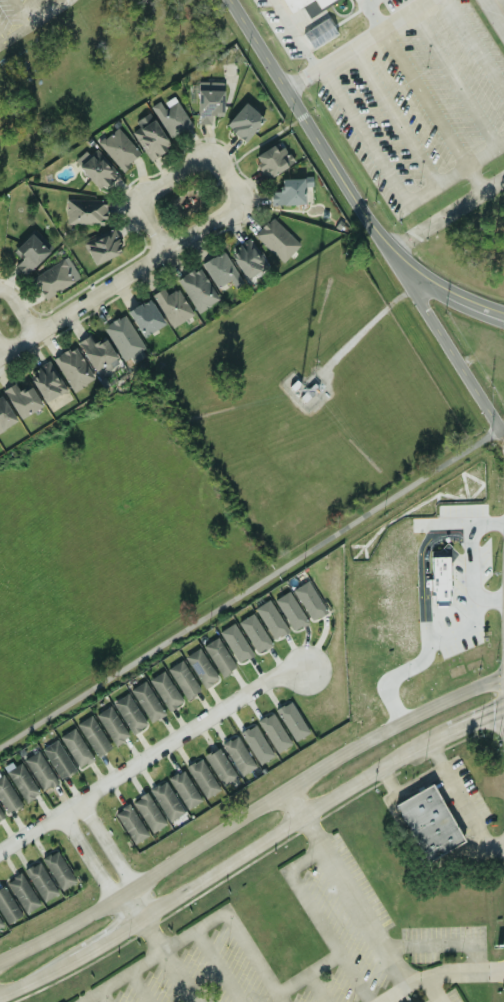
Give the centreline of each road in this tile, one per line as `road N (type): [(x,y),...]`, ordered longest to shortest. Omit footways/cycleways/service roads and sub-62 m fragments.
road 1 (secondary): [(503,675),(372,740),(0,965)]
road 2 (secondary): [(0,993),(143,918),(363,777),(450,732)]
road 3 (residential): [(163,249),(137,202),(208,158),(239,203),(32,332)]
road 4 (residential): [(503,313),(440,286),(398,251),(236,0)]
road 5 (residential): [(0,851),(269,681),(307,670)]
road 6 (residential): [(60,814),(113,900),(143,918),(135,887),(81,800)]
road 7 (residential): [(406,258),(496,428)]

